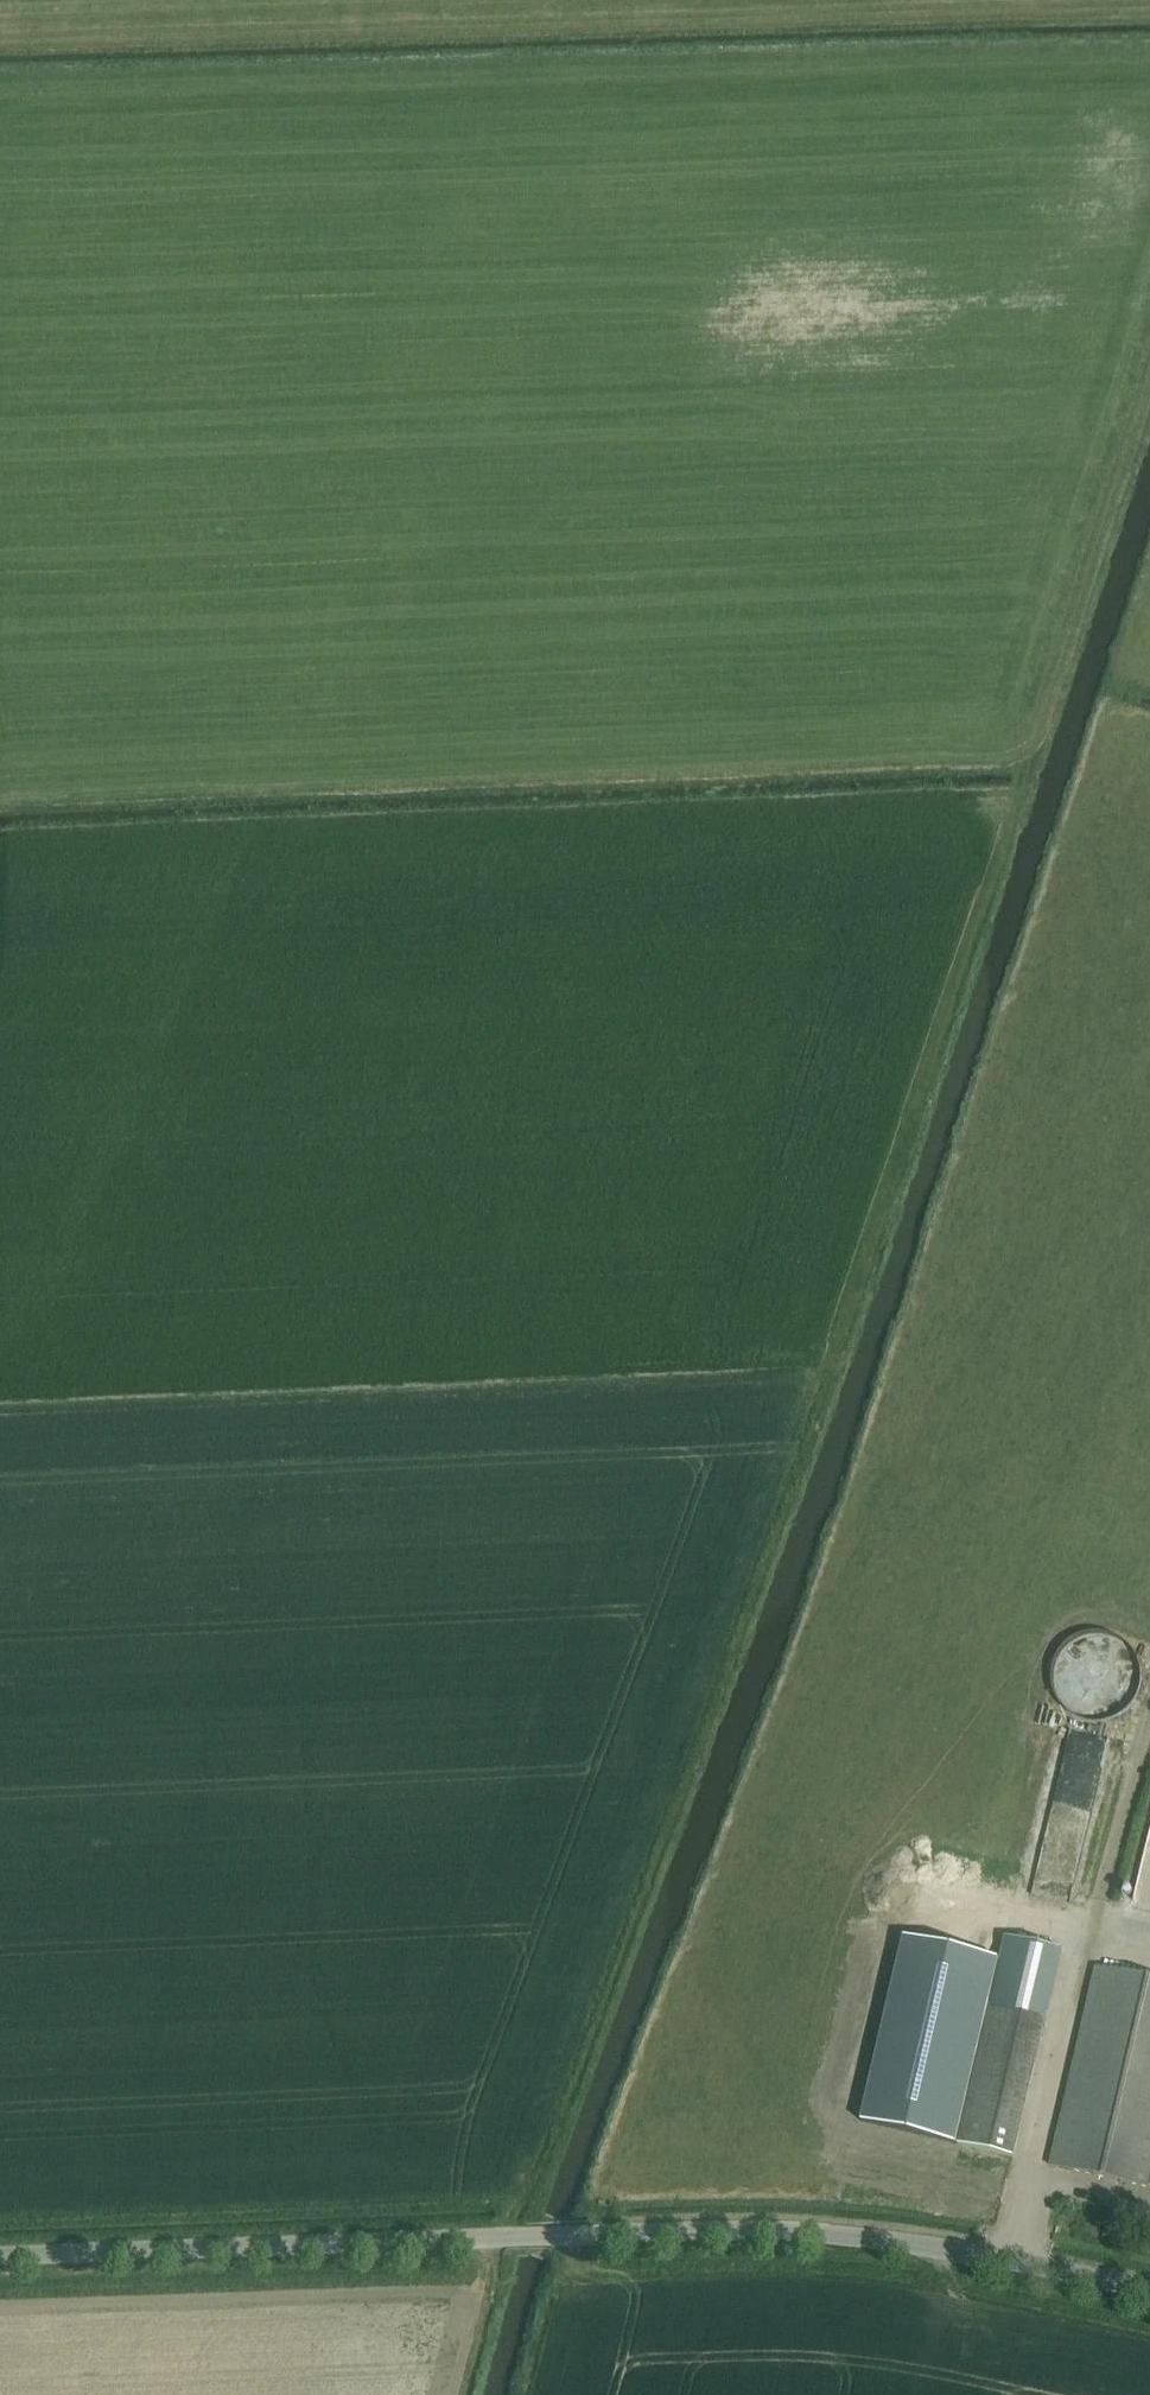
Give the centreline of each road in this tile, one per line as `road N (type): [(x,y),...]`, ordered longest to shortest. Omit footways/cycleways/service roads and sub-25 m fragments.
road 1 (unclassified): [(0,2255),(832,2233),(1014,2259),(1149,2290)]
road 2 (track): [(1149,1709),(1071,2003)]

